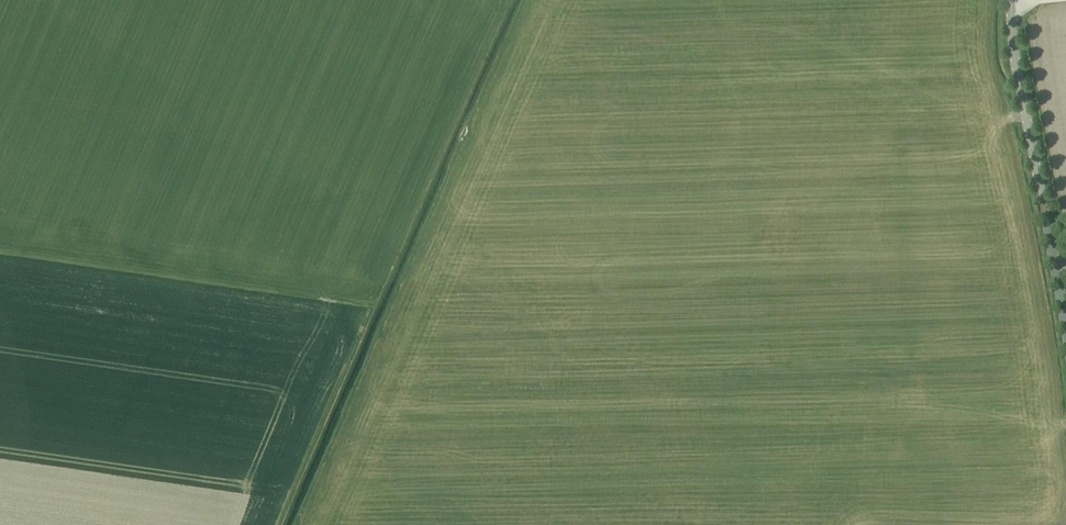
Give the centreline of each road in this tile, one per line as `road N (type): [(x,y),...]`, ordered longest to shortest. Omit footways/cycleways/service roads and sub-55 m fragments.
road 1 (tertiary): [(1065,334),(1010,0)]

